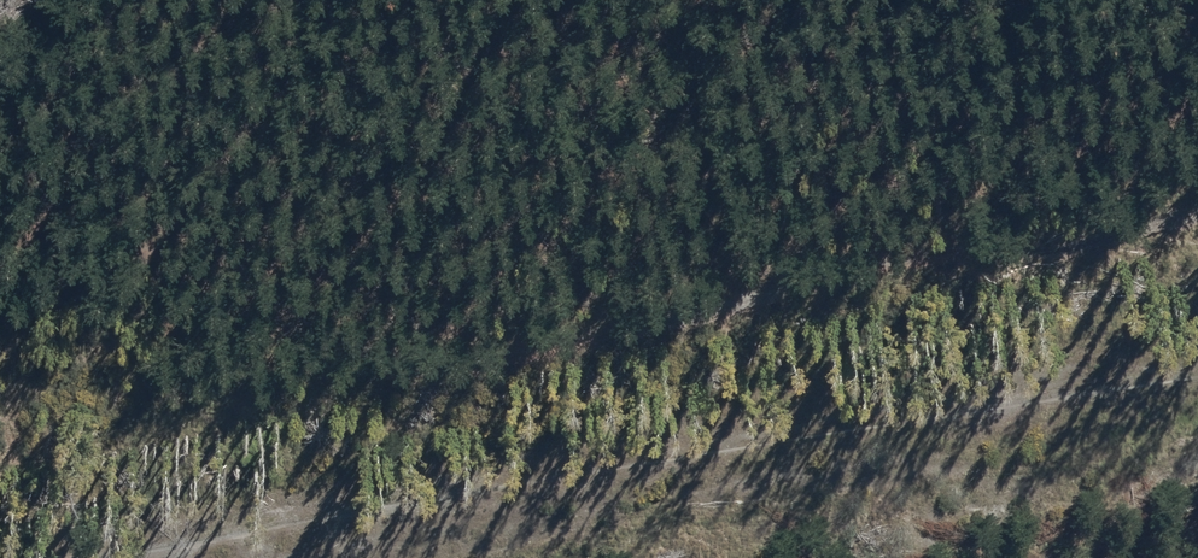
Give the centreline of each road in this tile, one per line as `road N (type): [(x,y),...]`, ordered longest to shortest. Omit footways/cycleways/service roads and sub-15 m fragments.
road 1 (track): [(0,215),(13,210),(405,362),(588,324),(825,257),(1050,236),(1197,203)]
road 2 (track): [(1197,365),(169,557)]

